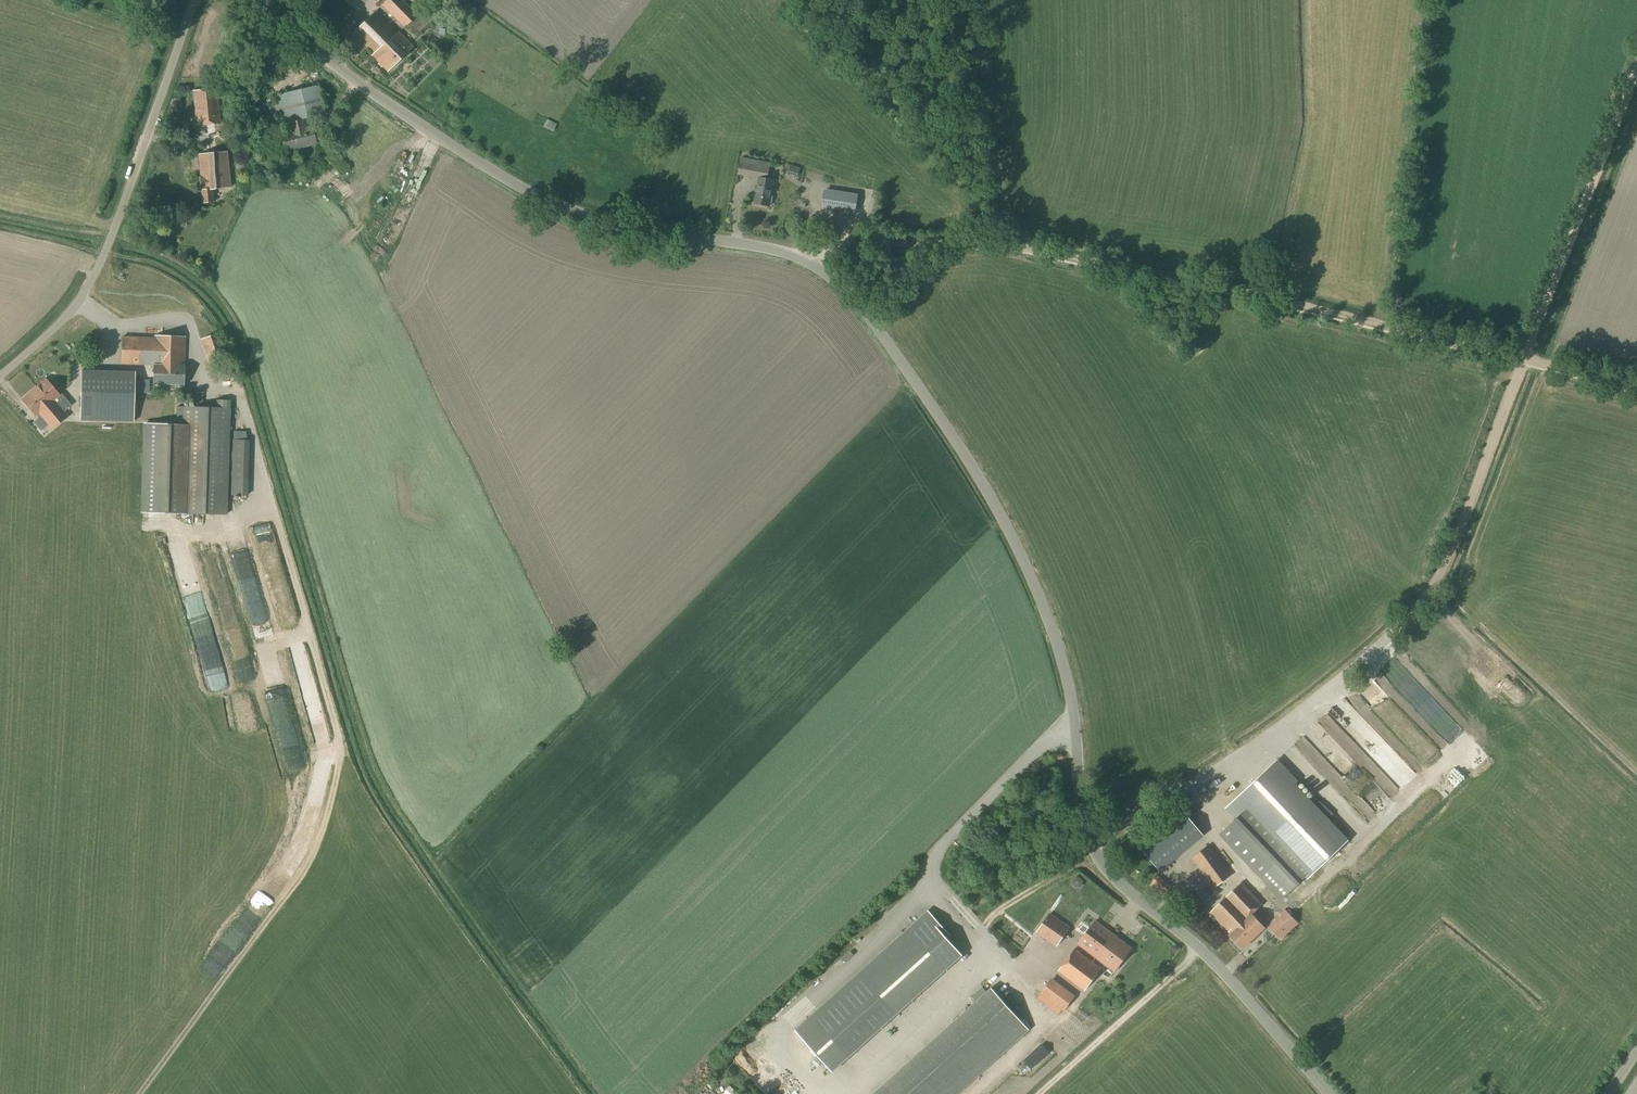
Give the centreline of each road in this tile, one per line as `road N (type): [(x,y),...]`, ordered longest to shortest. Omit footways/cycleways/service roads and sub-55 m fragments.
road 1 (unclassified): [(1330,1093),(1235,985),(1122,886),(1091,846),(1071,710),(1038,597),(993,508),(841,288),(796,255),(547,202),(337,68),(254,0)]
road 2 (track): [(110,238),(179,266),(229,310),(370,773),(607,1093)]
road 3 (track): [(1091,846),(1274,730),(1410,614),(1438,581),(1523,358)]
road 4 (track): [(270,508),(309,628),(338,765),(318,848),(144,1093)]
road 5 (track): [(1523,358),(1029,248)]
road 6 (unclassified): [(0,374),(90,286),(193,0)]
road 7 (track): [(1523,358),(1636,64)]
road 8 (track): [(953,0),(995,199),(1029,248)]
road 9 (track): [(1029,248),(965,242),(833,246),(796,255)]
road 10 (track): [(1038,1093),(1199,950)]

